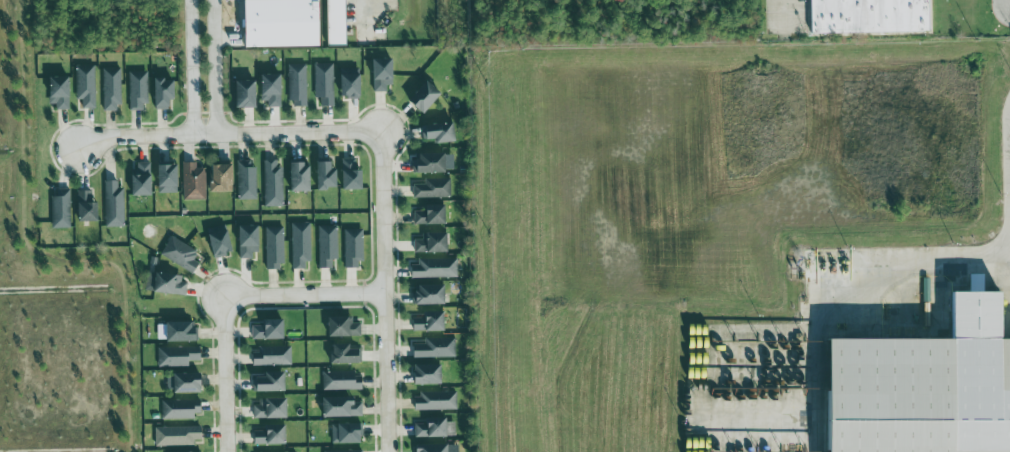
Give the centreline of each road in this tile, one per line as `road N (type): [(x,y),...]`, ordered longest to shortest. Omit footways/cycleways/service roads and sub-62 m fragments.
road 1 (residential): [(382,132),(389,451)]
road 2 (residential): [(228,451),(224,295),(386,293)]
road 3 (residential): [(79,149),(191,133),(382,132)]
road 4 (residential): [(218,133),(216,0)]
road 5 (residential): [(191,0),(191,133)]

